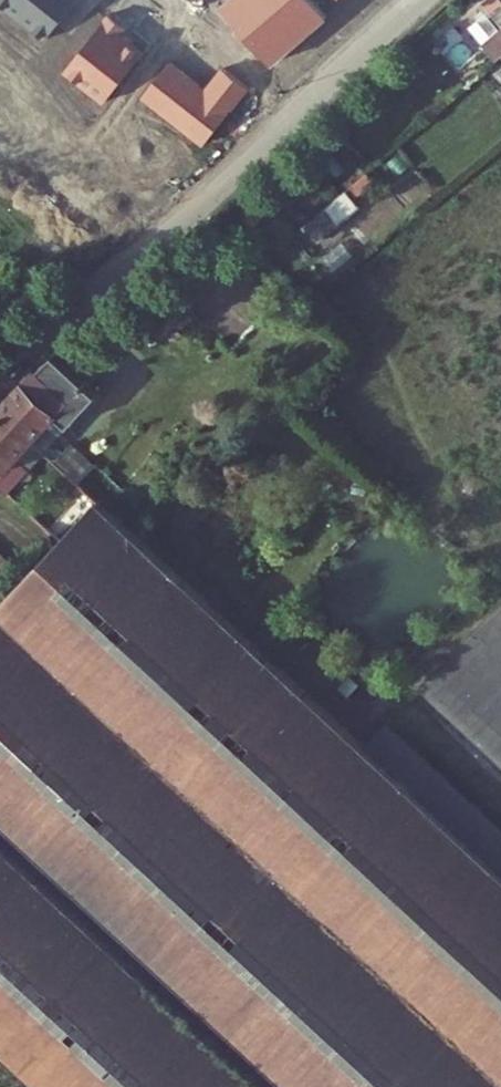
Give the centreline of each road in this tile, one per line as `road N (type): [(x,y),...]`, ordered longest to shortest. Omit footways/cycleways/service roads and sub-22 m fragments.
road 1 (unclassified): [(417,0),(0,381)]

